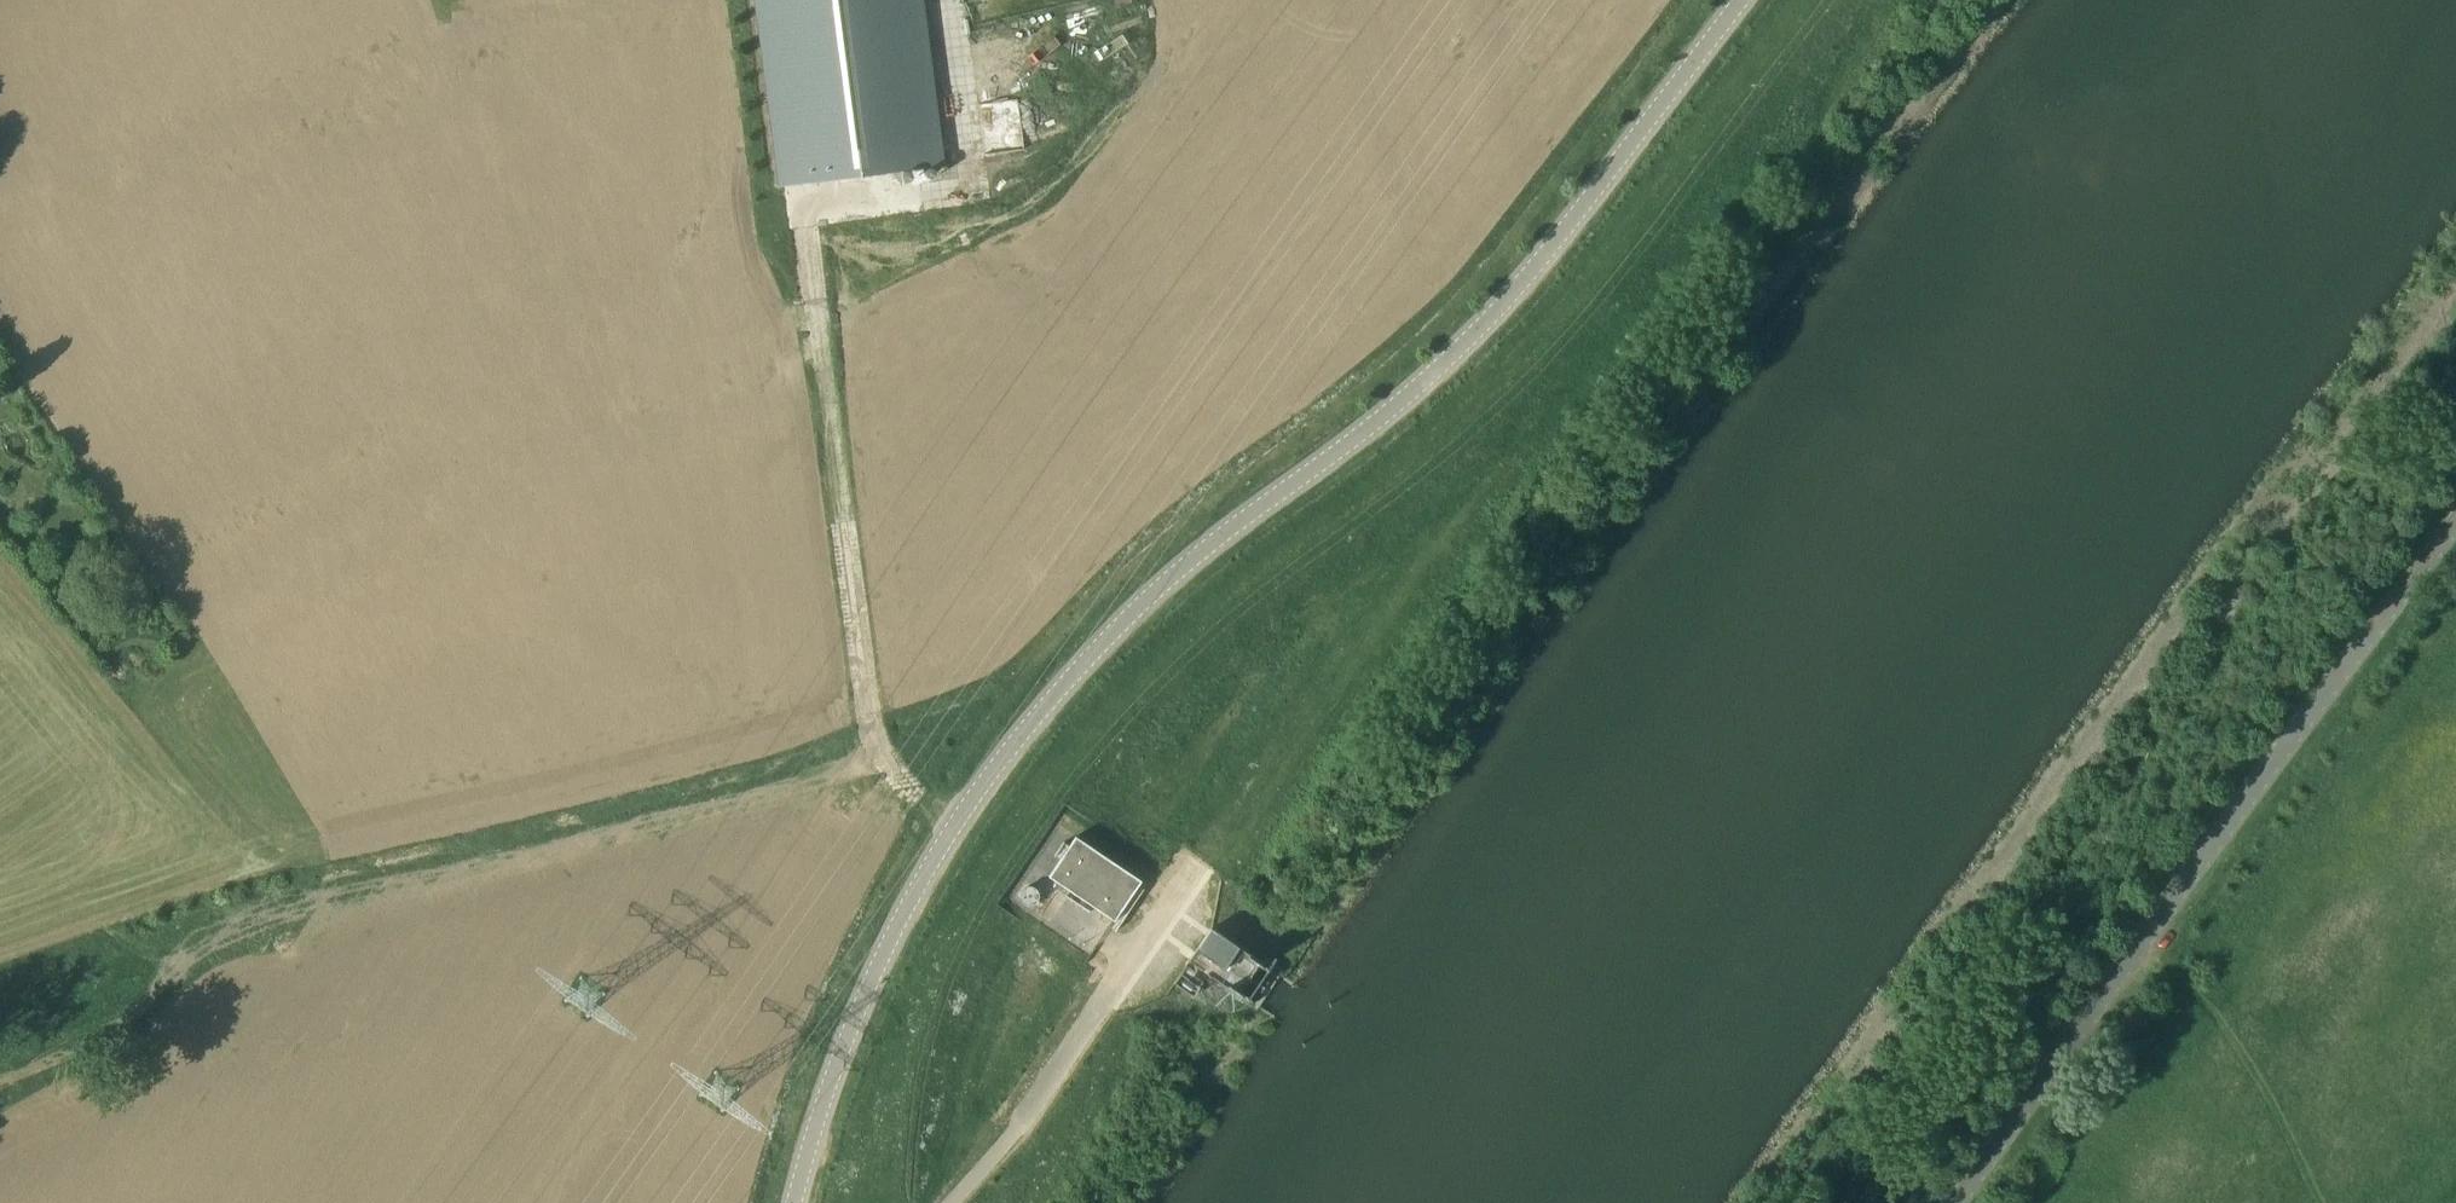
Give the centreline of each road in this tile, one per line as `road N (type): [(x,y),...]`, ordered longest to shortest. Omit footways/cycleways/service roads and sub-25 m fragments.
road 1 (residential): [(800,1202),(843,1053),(893,935),(955,823),(1042,708),(1187,564),(1426,382),(1515,296),(1746,0)]
road 2 (unclassified): [(1957,1202),(2455,522)]

